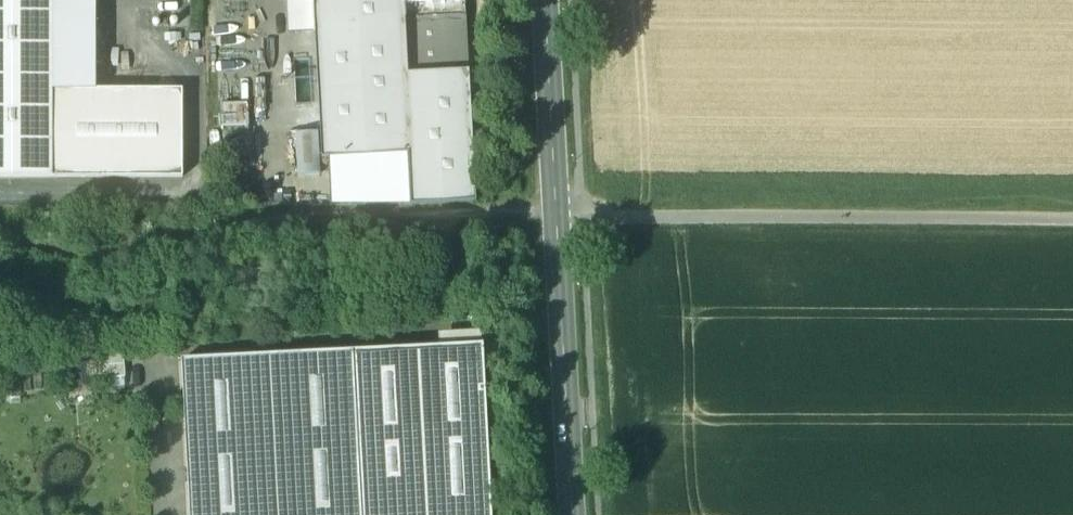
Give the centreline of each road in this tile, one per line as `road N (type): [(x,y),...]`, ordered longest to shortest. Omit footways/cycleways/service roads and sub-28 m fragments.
road 1 (track): [(556,216),(1072,220)]
road 2 (tertiary): [(545,0),(572,514)]

